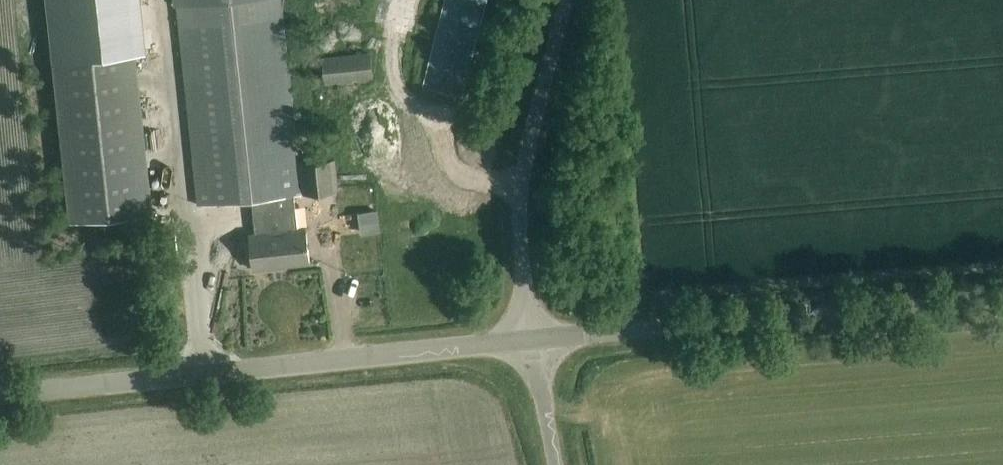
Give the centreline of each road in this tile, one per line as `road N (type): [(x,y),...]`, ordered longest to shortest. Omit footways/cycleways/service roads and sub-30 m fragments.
road 1 (tertiary): [(0,395),(532,335)]
road 2 (tertiary): [(532,335),(1002,296)]
road 3 (unclassified): [(532,335),(520,237),(526,160),(567,0)]
road 4 (unclassified): [(557,464),(532,335)]

